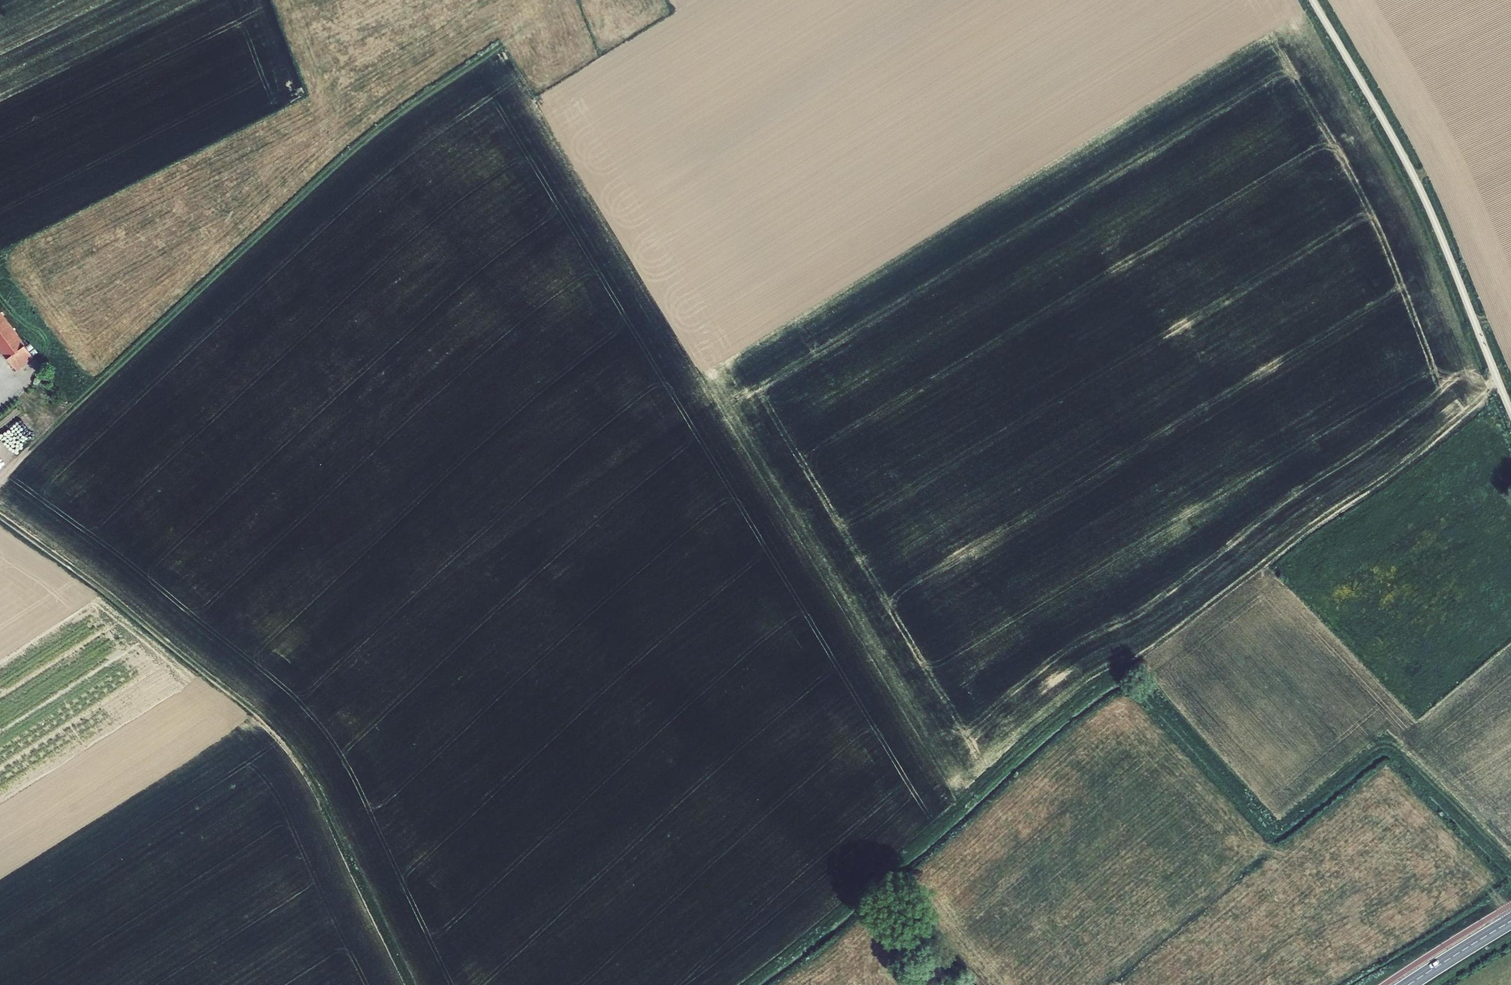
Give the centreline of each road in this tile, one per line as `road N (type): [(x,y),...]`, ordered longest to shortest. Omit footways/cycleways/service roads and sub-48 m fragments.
road 1 (track): [(0,515),(109,594),(287,744),(317,789),(395,958)]
road 2 (unclassified): [(1312,0),(1416,181),(1510,412)]
road 3 (secondary): [(1409,984),(1510,921)]

